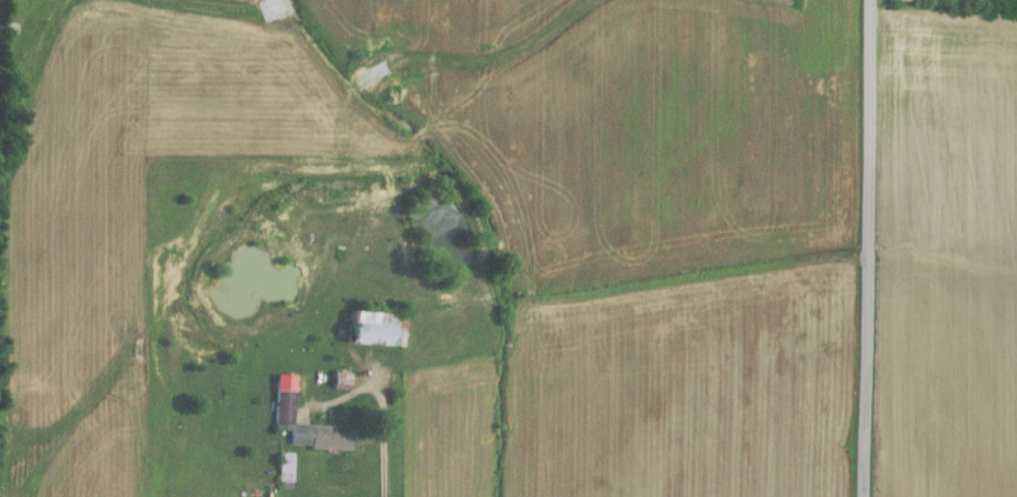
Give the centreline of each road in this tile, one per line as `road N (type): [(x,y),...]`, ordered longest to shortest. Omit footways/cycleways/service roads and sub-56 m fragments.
road 1 (residential): [(860,496),(869,231),(864,0)]
road 2 (residential): [(382,496),(380,399),(355,395),(306,409)]

